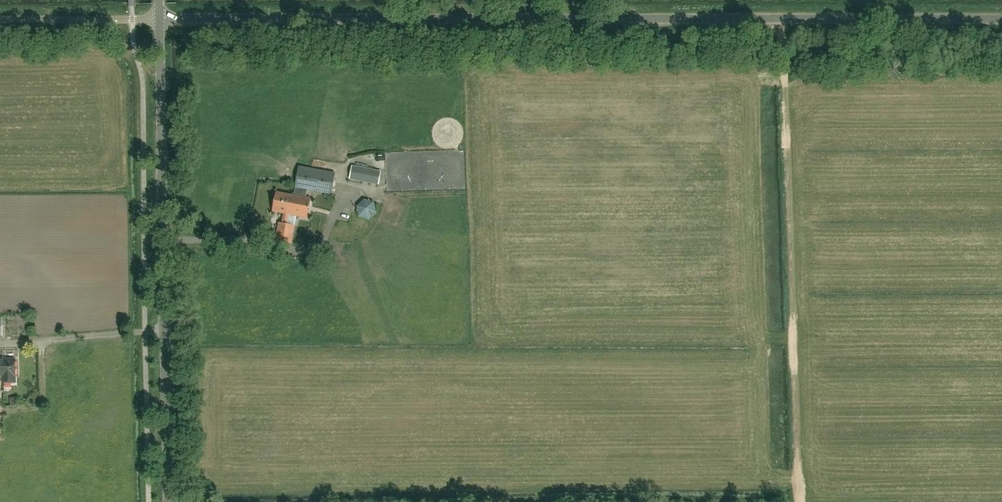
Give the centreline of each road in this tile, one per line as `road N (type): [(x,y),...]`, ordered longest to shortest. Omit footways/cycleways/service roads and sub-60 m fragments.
road 1 (unclassified): [(1001,18),(160,19)]
road 2 (tertiary): [(169,501),(160,19)]
road 3 (unclassified): [(0,20),(160,19)]

